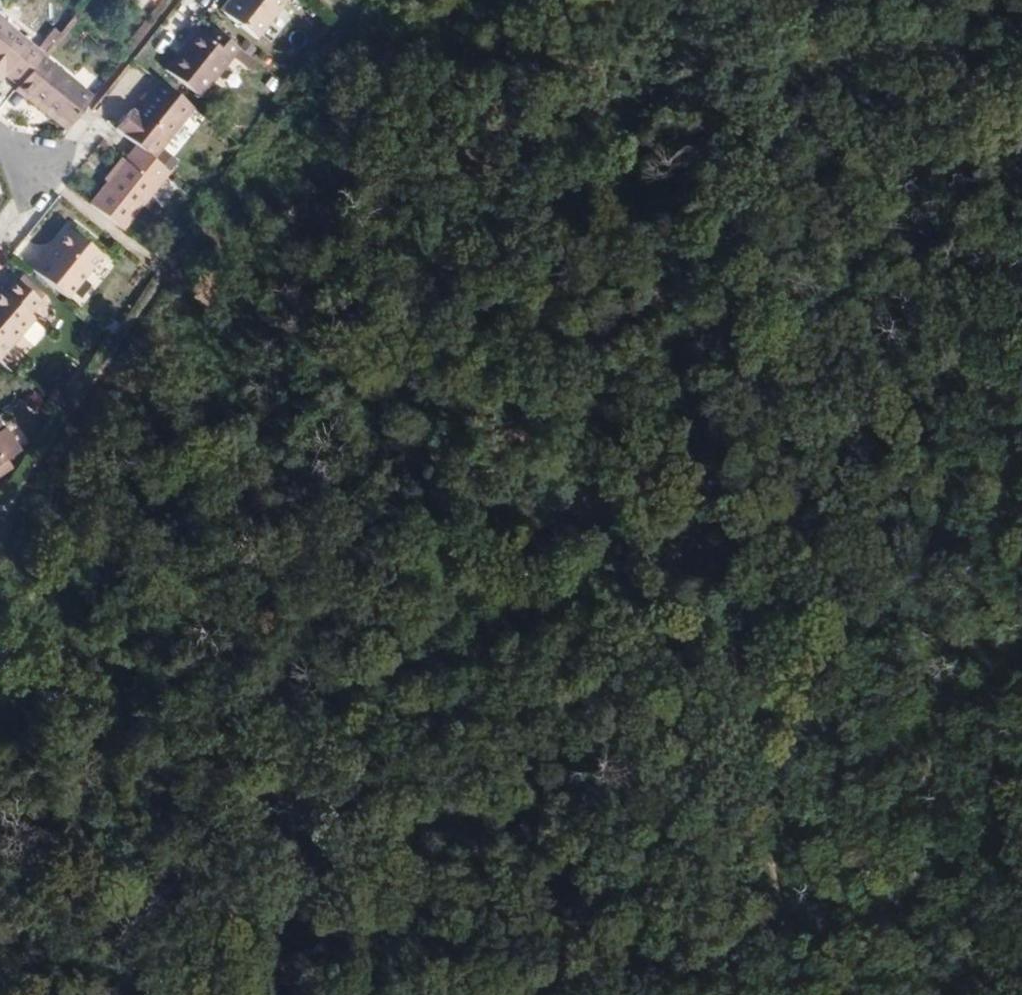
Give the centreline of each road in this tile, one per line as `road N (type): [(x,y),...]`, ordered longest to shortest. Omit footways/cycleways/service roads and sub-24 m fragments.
road 1 (track): [(788,994),(658,484),(573,0)]

